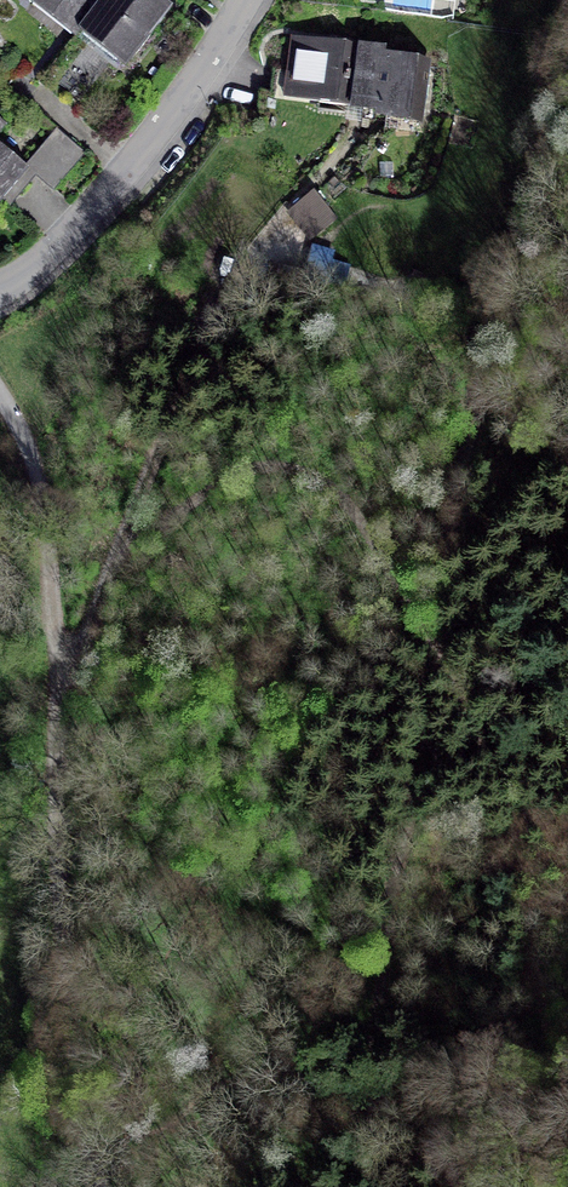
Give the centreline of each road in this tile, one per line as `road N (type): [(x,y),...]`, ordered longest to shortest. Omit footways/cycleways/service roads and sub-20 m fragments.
road 1 (track): [(567,1183),(525,857),(490,724),(429,655),(388,573),(333,492),(291,470),(222,482),(143,539),(59,675)]
road 2 (track): [(0,395),(42,488),(58,609),(55,877),(94,1186)]
road 3 (track): [(466,459),(430,625),(418,781),(388,959),(371,1186)]
road 4 (residential): [(0,288),(42,263),(104,197),(171,116),(244,0)]

